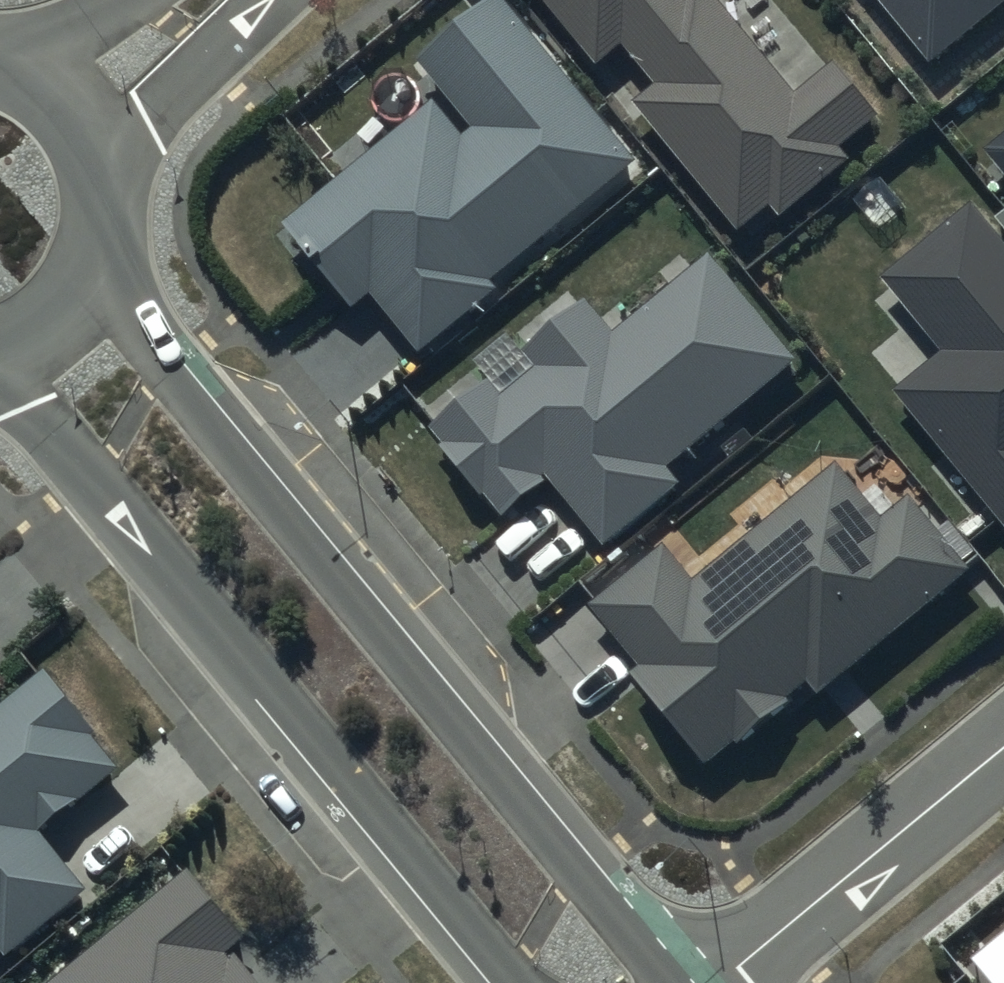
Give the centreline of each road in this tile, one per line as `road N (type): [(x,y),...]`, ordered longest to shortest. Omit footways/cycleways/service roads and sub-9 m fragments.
road 1 (residential): [(86,278),(665,982)]
road 2 (residential): [(516,982),(0,360)]
road 3 (residential): [(721,982),(1003,749)]
road 4 (residential): [(272,0),(101,163)]
road 5 (residential): [(29,70),(86,126),(101,163)]

